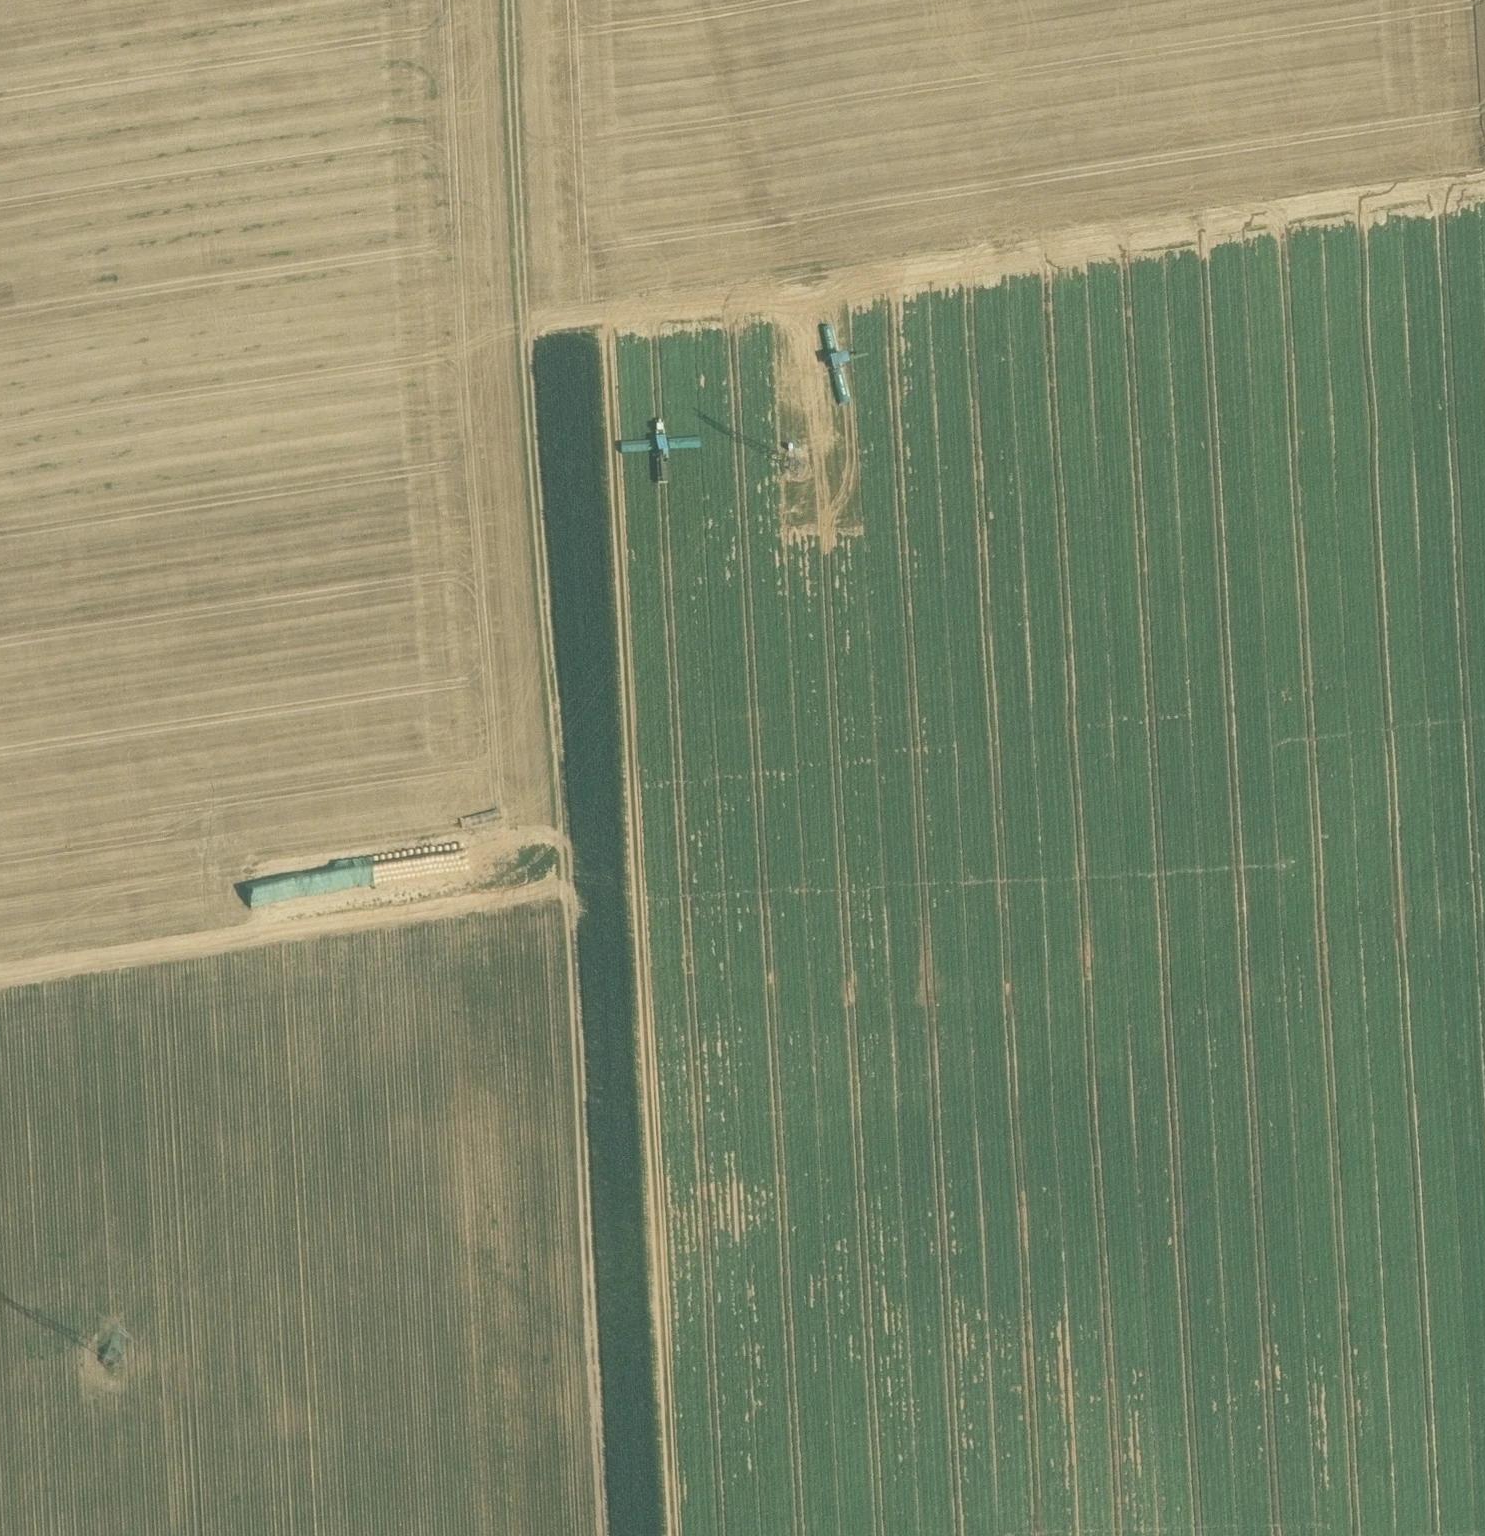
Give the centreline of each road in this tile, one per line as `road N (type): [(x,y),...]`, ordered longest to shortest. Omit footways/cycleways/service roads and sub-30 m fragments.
road 1 (track): [(600,1535),(508,0)]

